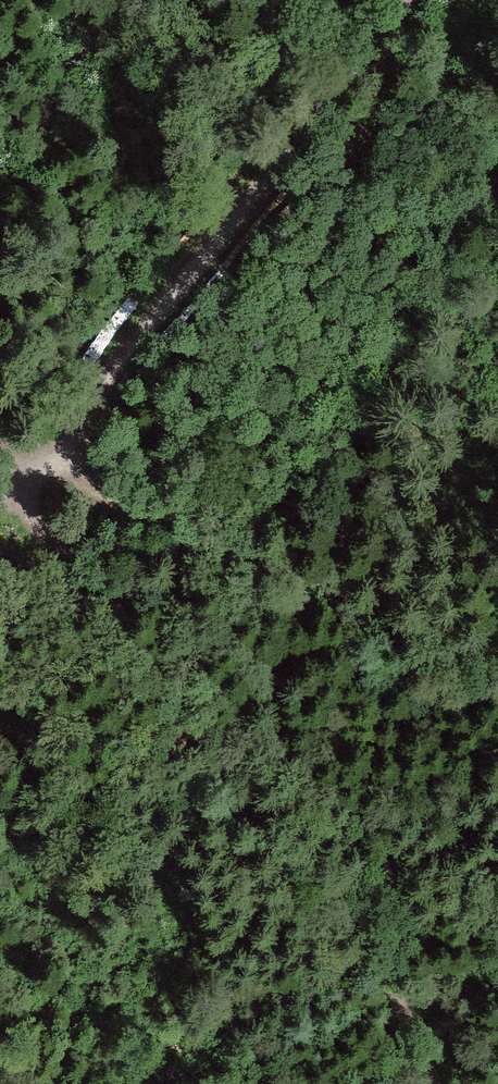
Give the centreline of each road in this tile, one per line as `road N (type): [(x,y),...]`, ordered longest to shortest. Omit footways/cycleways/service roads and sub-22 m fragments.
road 1 (track): [(34,469),(36,514),(113,626),(245,785),(360,903),(437,1083)]
road 2 (track): [(409,0),(63,440)]
road 3 (track): [(63,440),(497,656)]

